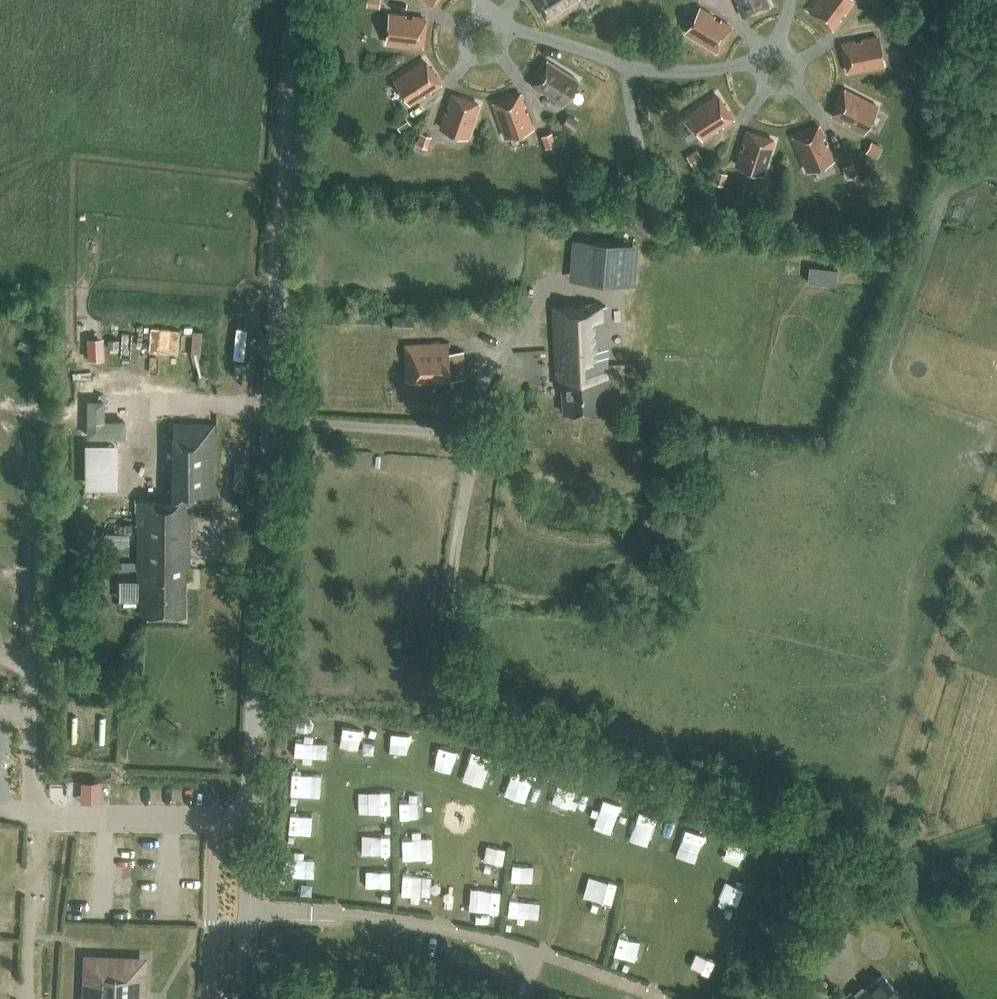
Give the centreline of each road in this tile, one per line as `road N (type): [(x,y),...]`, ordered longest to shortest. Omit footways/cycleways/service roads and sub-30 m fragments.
road 1 (residential): [(246,908),(270,424),(305,0)]

